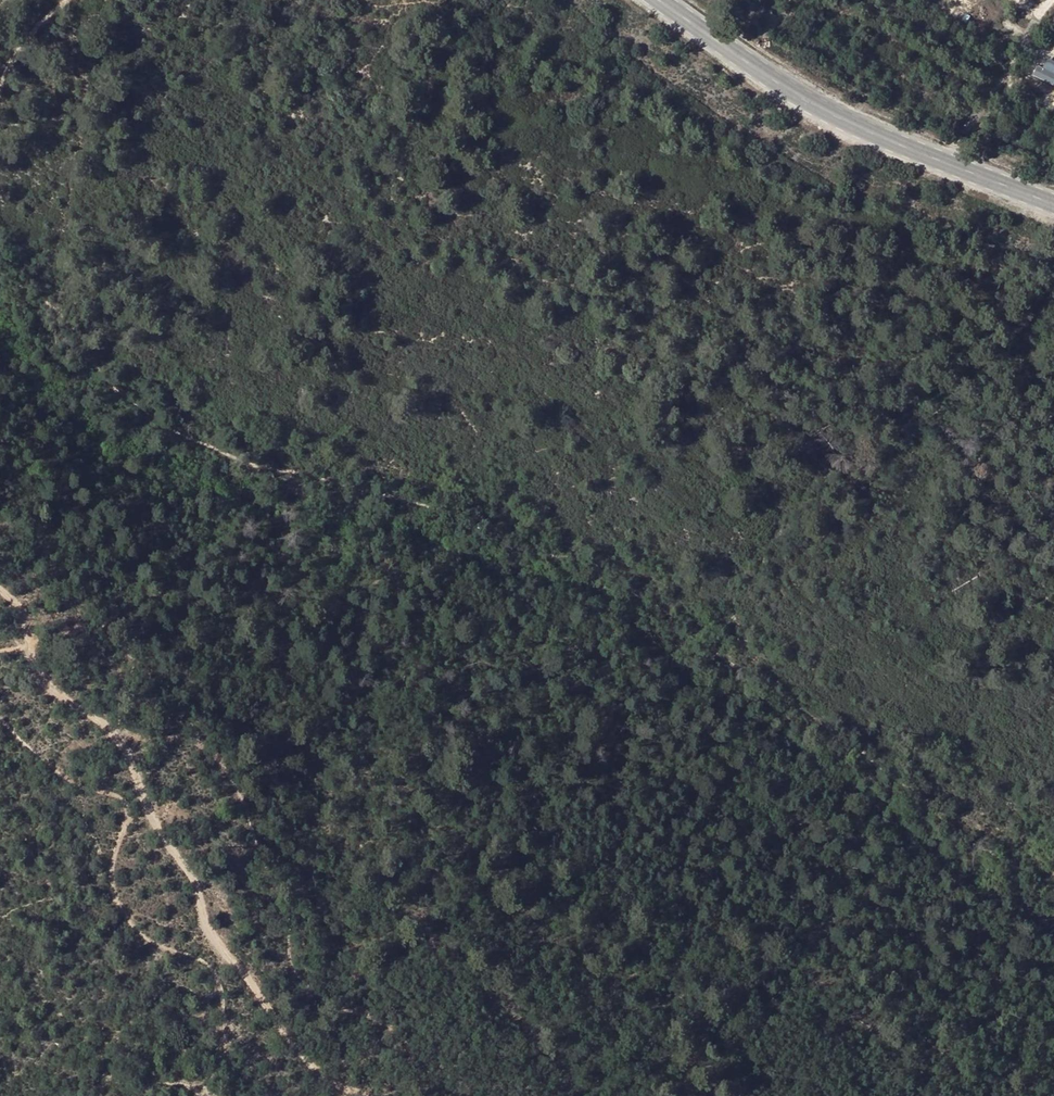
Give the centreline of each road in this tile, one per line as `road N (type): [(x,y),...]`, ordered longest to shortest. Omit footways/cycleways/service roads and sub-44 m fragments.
road 1 (track): [(360,1095),(327,1082),(206,931),(199,893),(164,841),(127,755),(108,727),(33,668),(29,623),(19,601),(0,588)]
road 2 (tertiary): [(1053,208),(866,131),(786,89),(660,0)]

